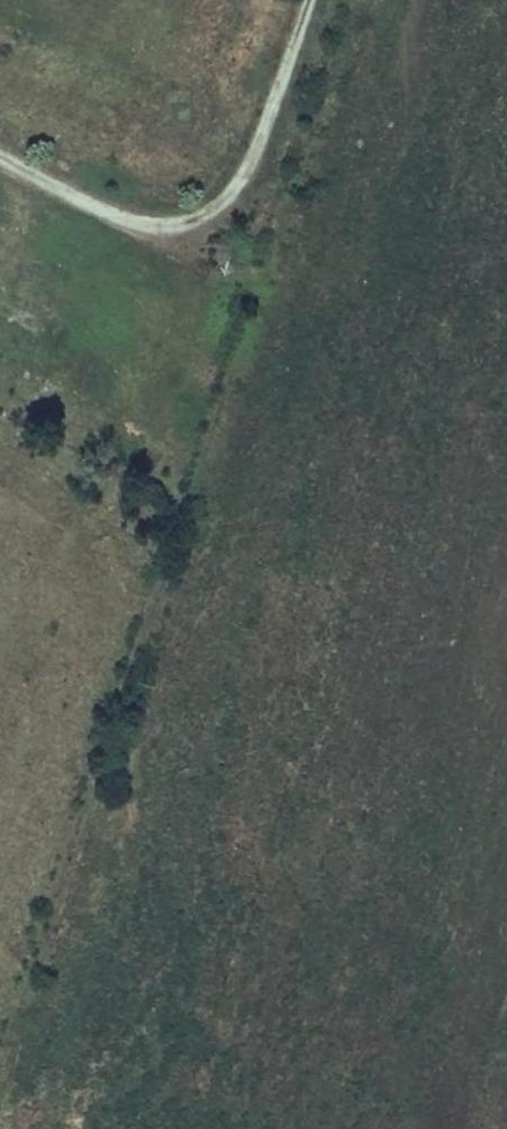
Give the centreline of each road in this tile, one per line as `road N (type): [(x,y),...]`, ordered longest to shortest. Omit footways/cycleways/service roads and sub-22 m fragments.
road 1 (track): [(308,0),(254,164),(203,216),(146,229),(0,155)]

